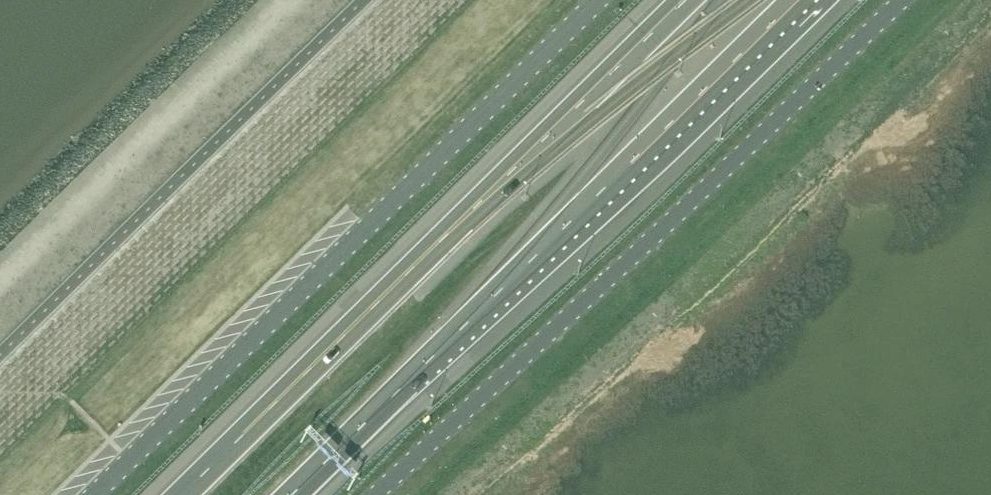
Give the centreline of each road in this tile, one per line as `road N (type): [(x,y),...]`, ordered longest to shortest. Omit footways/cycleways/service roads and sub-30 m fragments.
road 1 (unclassified): [(373,494),(900,0)]
road 2 (motorway): [(290,494),(800,0)]
road 3 (motorway): [(685,0),(181,494)]
road 4 (unclassified): [(91,494),(593,0)]

